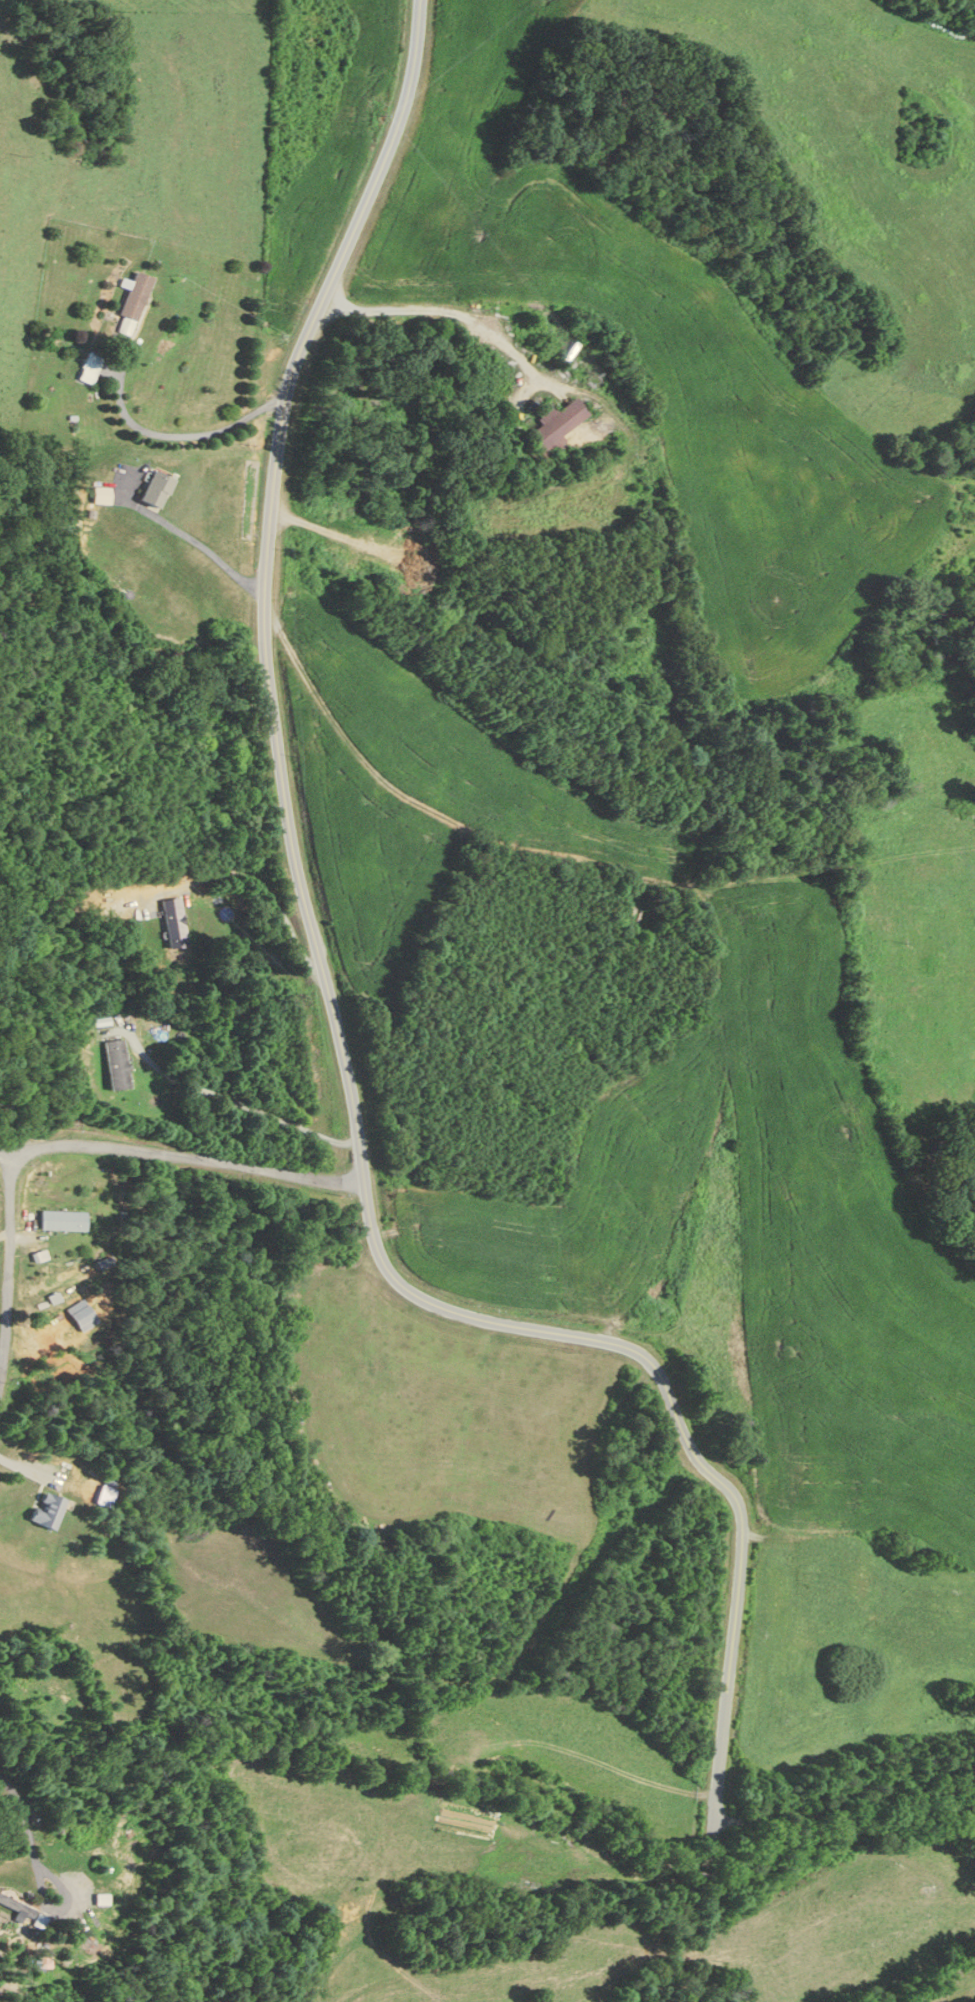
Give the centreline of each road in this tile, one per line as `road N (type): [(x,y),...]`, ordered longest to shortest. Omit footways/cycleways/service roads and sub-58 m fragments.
road 1 (residential): [(710,1852),(739,1531),(732,1490),(695,1455),(666,1385),(641,1354),(445,1308),(392,1276),(372,1229),(347,1062),(293,844),(264,595),(279,413),(302,338),(392,131),(418,0)]
road 2 (residential): [(364,1176),(319,1178),(91,1143),(0,1148)]
road 3 (residential): [(0,1376),(9,1147)]

